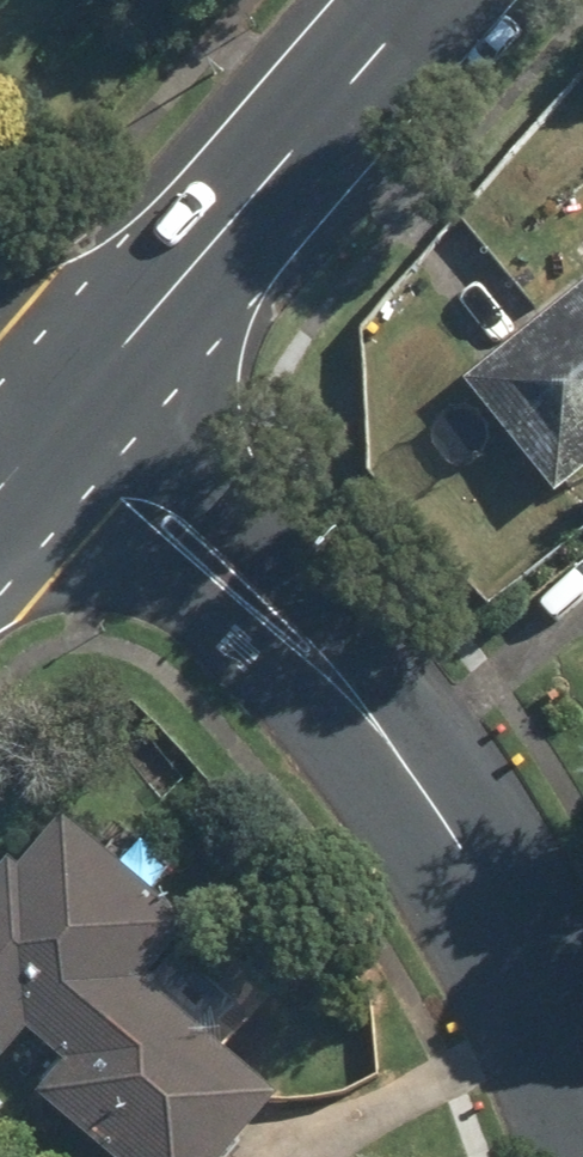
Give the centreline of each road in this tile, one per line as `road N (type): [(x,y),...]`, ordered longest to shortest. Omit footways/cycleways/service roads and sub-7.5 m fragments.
road 1 (residential): [(101,371),(339,618),(401,752)]
road 2 (secondary): [(422,0),(101,371)]
road 3 (residential): [(401,752),(268,675),(10,480)]
road 4 (residential): [(582,1101),(468,847),(401,752)]
road 5 (secondary): [(101,371),(10,480)]

